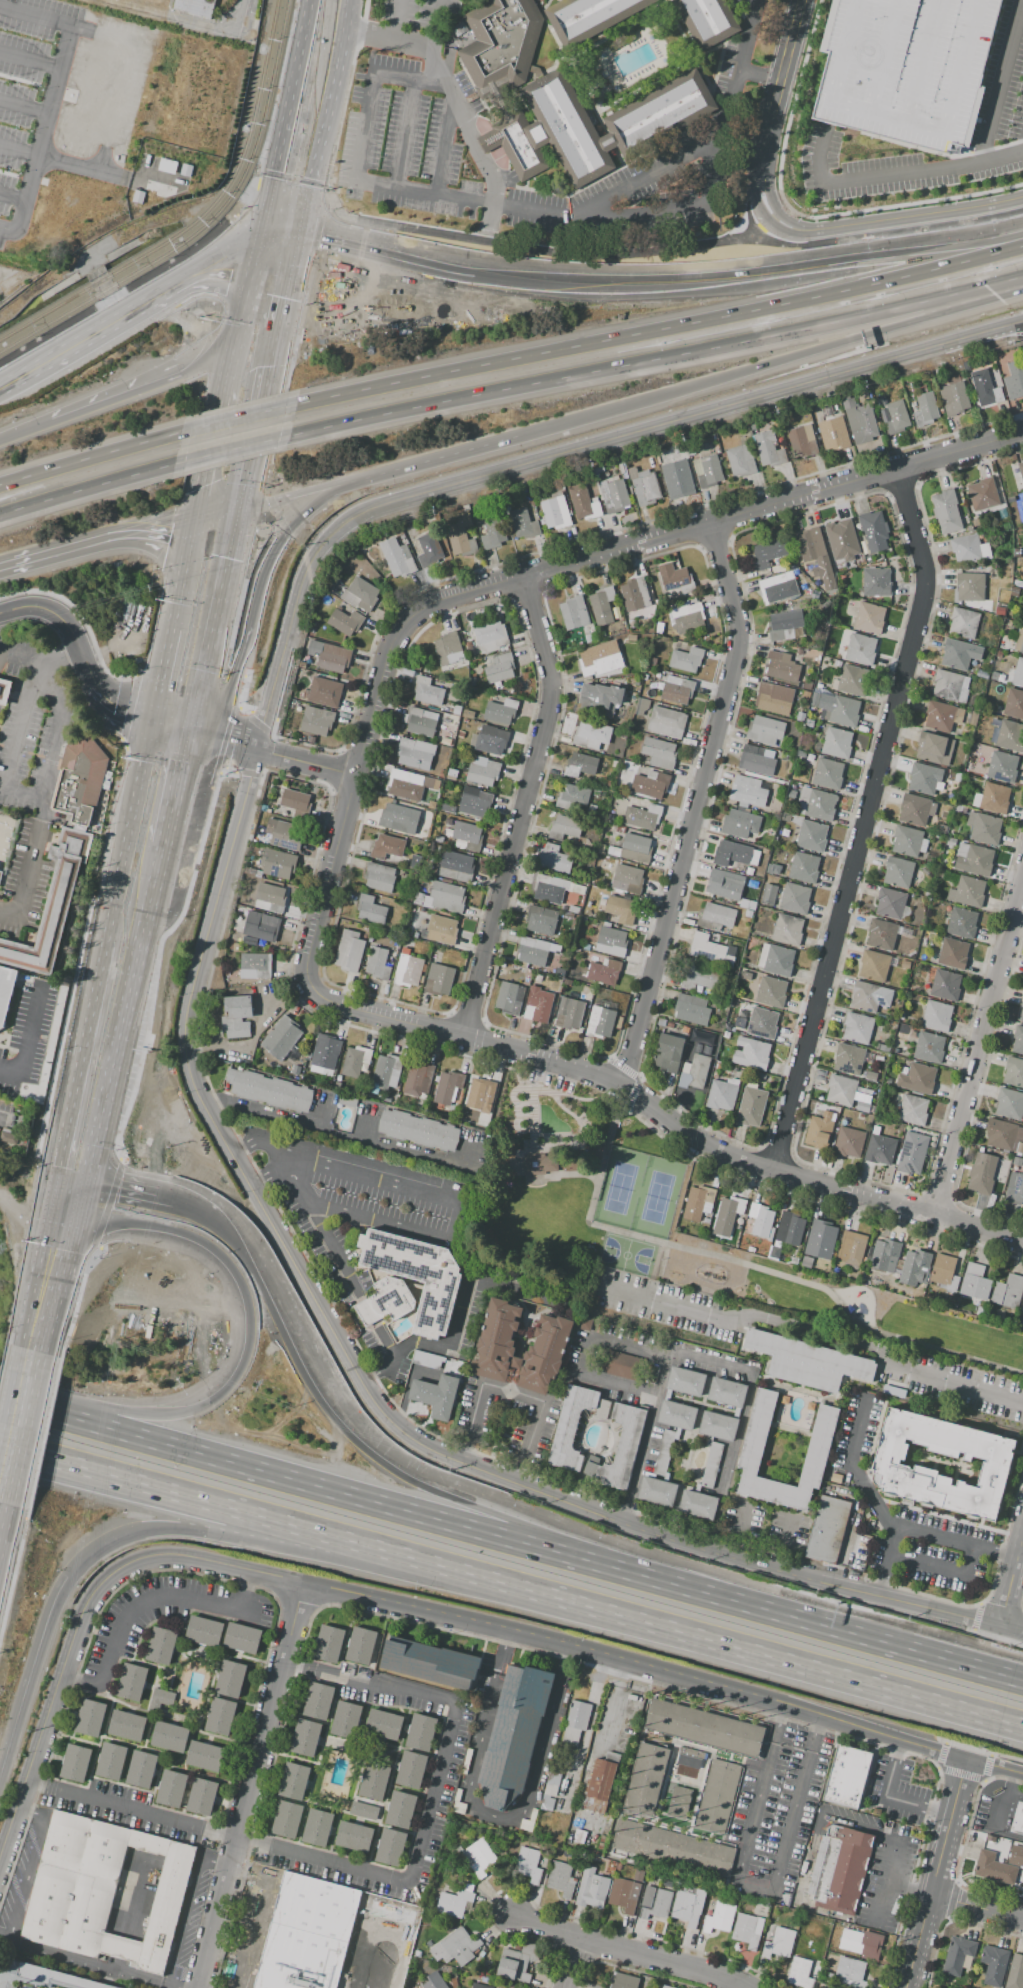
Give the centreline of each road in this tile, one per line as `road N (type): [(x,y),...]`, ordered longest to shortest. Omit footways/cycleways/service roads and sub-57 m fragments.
road 1 (tertiary): [(997,1625),(709,1554),(444,1458),(382,1413),(190,1061),(189,1006),(258,750)]
road 2 (tertiary): [(965,1758),(536,1637),(164,1557),(121,1572),(91,1603),(0,1864)]
road 3 (residential): [(308,985),(383,656),(404,621),(447,596),(1022,433)]
road 4 (tertiary): [(291,631),(316,553),(335,530),(384,502),(1022,324)]
road 5 (residential): [(1022,1239),(770,1168),(709,1144),(621,1082),(323,998),(308,985)]
road 6 (motorway): [(292,436),(1022,278)]
road 7 (motorway): [(1022,246),(297,405)]
road 8 (motorway): [(703,1594),(0,1397)]
road 9 (residential): [(770,1168),(921,597),(921,561),(897,470)]
road 10 (residential): [(621,1082),(732,661),(733,618),(710,523)]
road 11 (motorway): [(65,1576),(128,1534),(174,1529),(573,1602)]
road 12 (motorway): [(703,1594),(612,1546),(384,1453),(341,1416),(302,1362),(280,1313)]
road 13 (motorway): [(1022,237),(638,285),(506,283)]
road 14 (residential): [(463,1034),(550,687),(523,575)]
road 15 (motorway): [(573,1602),(1022,1726)]
road 16 (motorway): [(582,417),(1022,289)]
road 17 (motorway): [(151,1487),(573,1602)]
road 18 (residential): [(199,1987),(307,1584)]
road 19 (residential): [(934,1213),(1022,870)]
road 20 (motorway): [(1005,1677),(703,1594)]
road 21 (motorway): [(83,1221),(196,1247),(228,1276),(241,1329),(223,1384)]
road 22 (primary): [(91,1186),(145,920)]
road 23 (primary): [(107,938),(58,1178)]
road 24 (residential): [(745,1987),(512,1916)]
road 25 (primary): [(303,238),(350,0)]
road 26 (tertiary): [(908,1987),(965,1758)]
road 27 (primary): [(191,733),(244,506)]
road 28 (motorway): [(223,1384),(189,1406),(155,1414),(0,1391)]
road 29 (motorway): [(376,473),(582,417)]
road 30 (primary): [(244,506),(291,303)]
road 31 (motorway): [(506,283),(303,238)]
road 32 (motorway): [(231,354),(50,422)]
road 33 (primary): [(145,920),(191,733)]
road 34 (motorway): [(184,432),(0,484)]
road 35 (motorway): [(0,515),(179,463)]
road 36 (motorway): [(191,733),(229,702),(257,576)]
road 37 (tertiary): [(802,0),(759,172)]
road 38 (motorway): [(0,390),(49,374),(153,312)]
road 39 (primary): [(301,75),(263,239)]
road 40 (tertiary): [(1022,200),(860,227)]
road 41 (motorway): [(257,576),(290,522),(376,473)]
road 42 (primary): [(19,1507),(53,1356)]
road 43 (motorway): [(0,1463),(151,1487)]
road 44 (motorway): [(280,1313),(242,1241),(183,1208)]
road 45 (primary): [(53,1356),(83,1221)]
road 46 (motorway): [(18,1450),(151,1487)]
road 47 (primary): [(139,805),(107,938)]
road 48 (motorway): [(244,506),(376,473)]
road 49 (primary): [(51,1215),(25,1348)]

